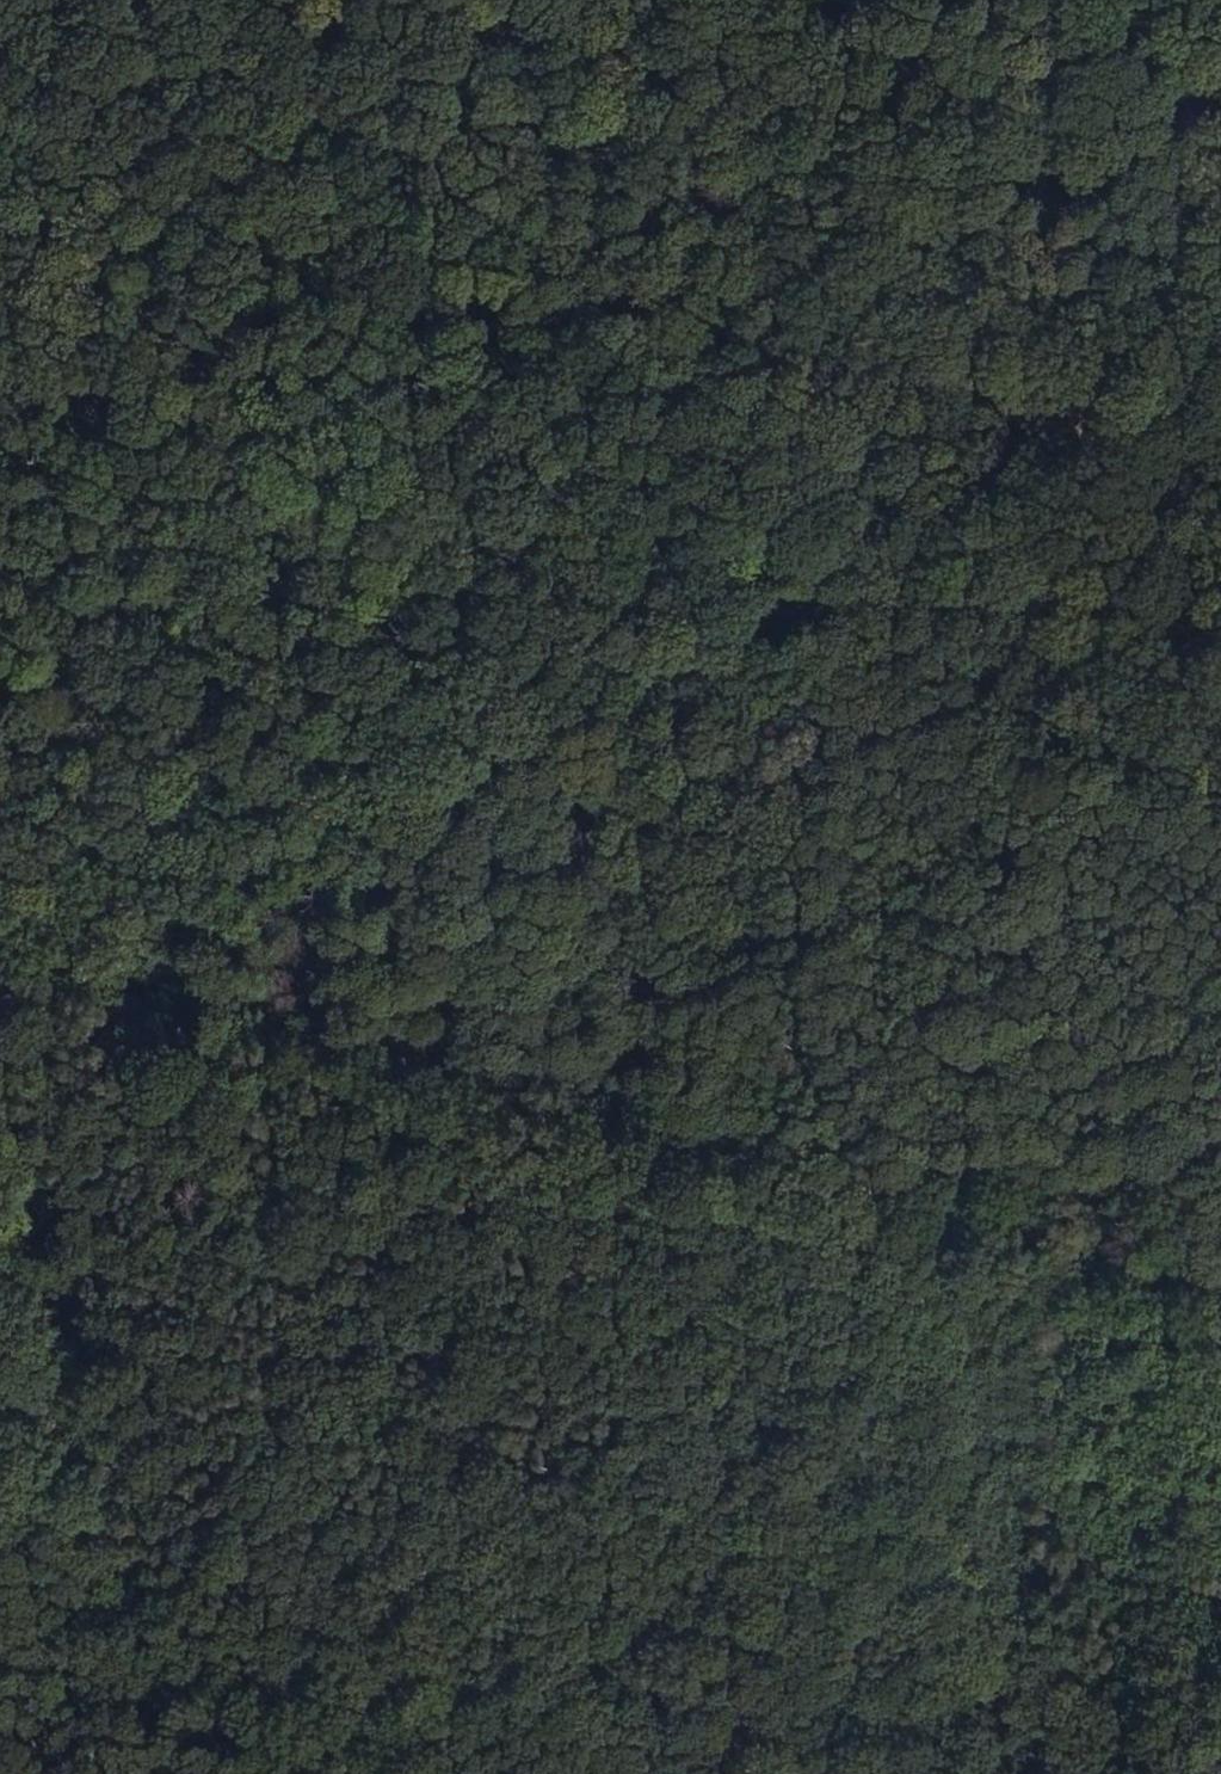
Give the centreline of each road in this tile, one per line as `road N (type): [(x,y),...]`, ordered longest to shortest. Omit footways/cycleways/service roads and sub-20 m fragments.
road 1 (track): [(847,1171),(1220,1310)]

